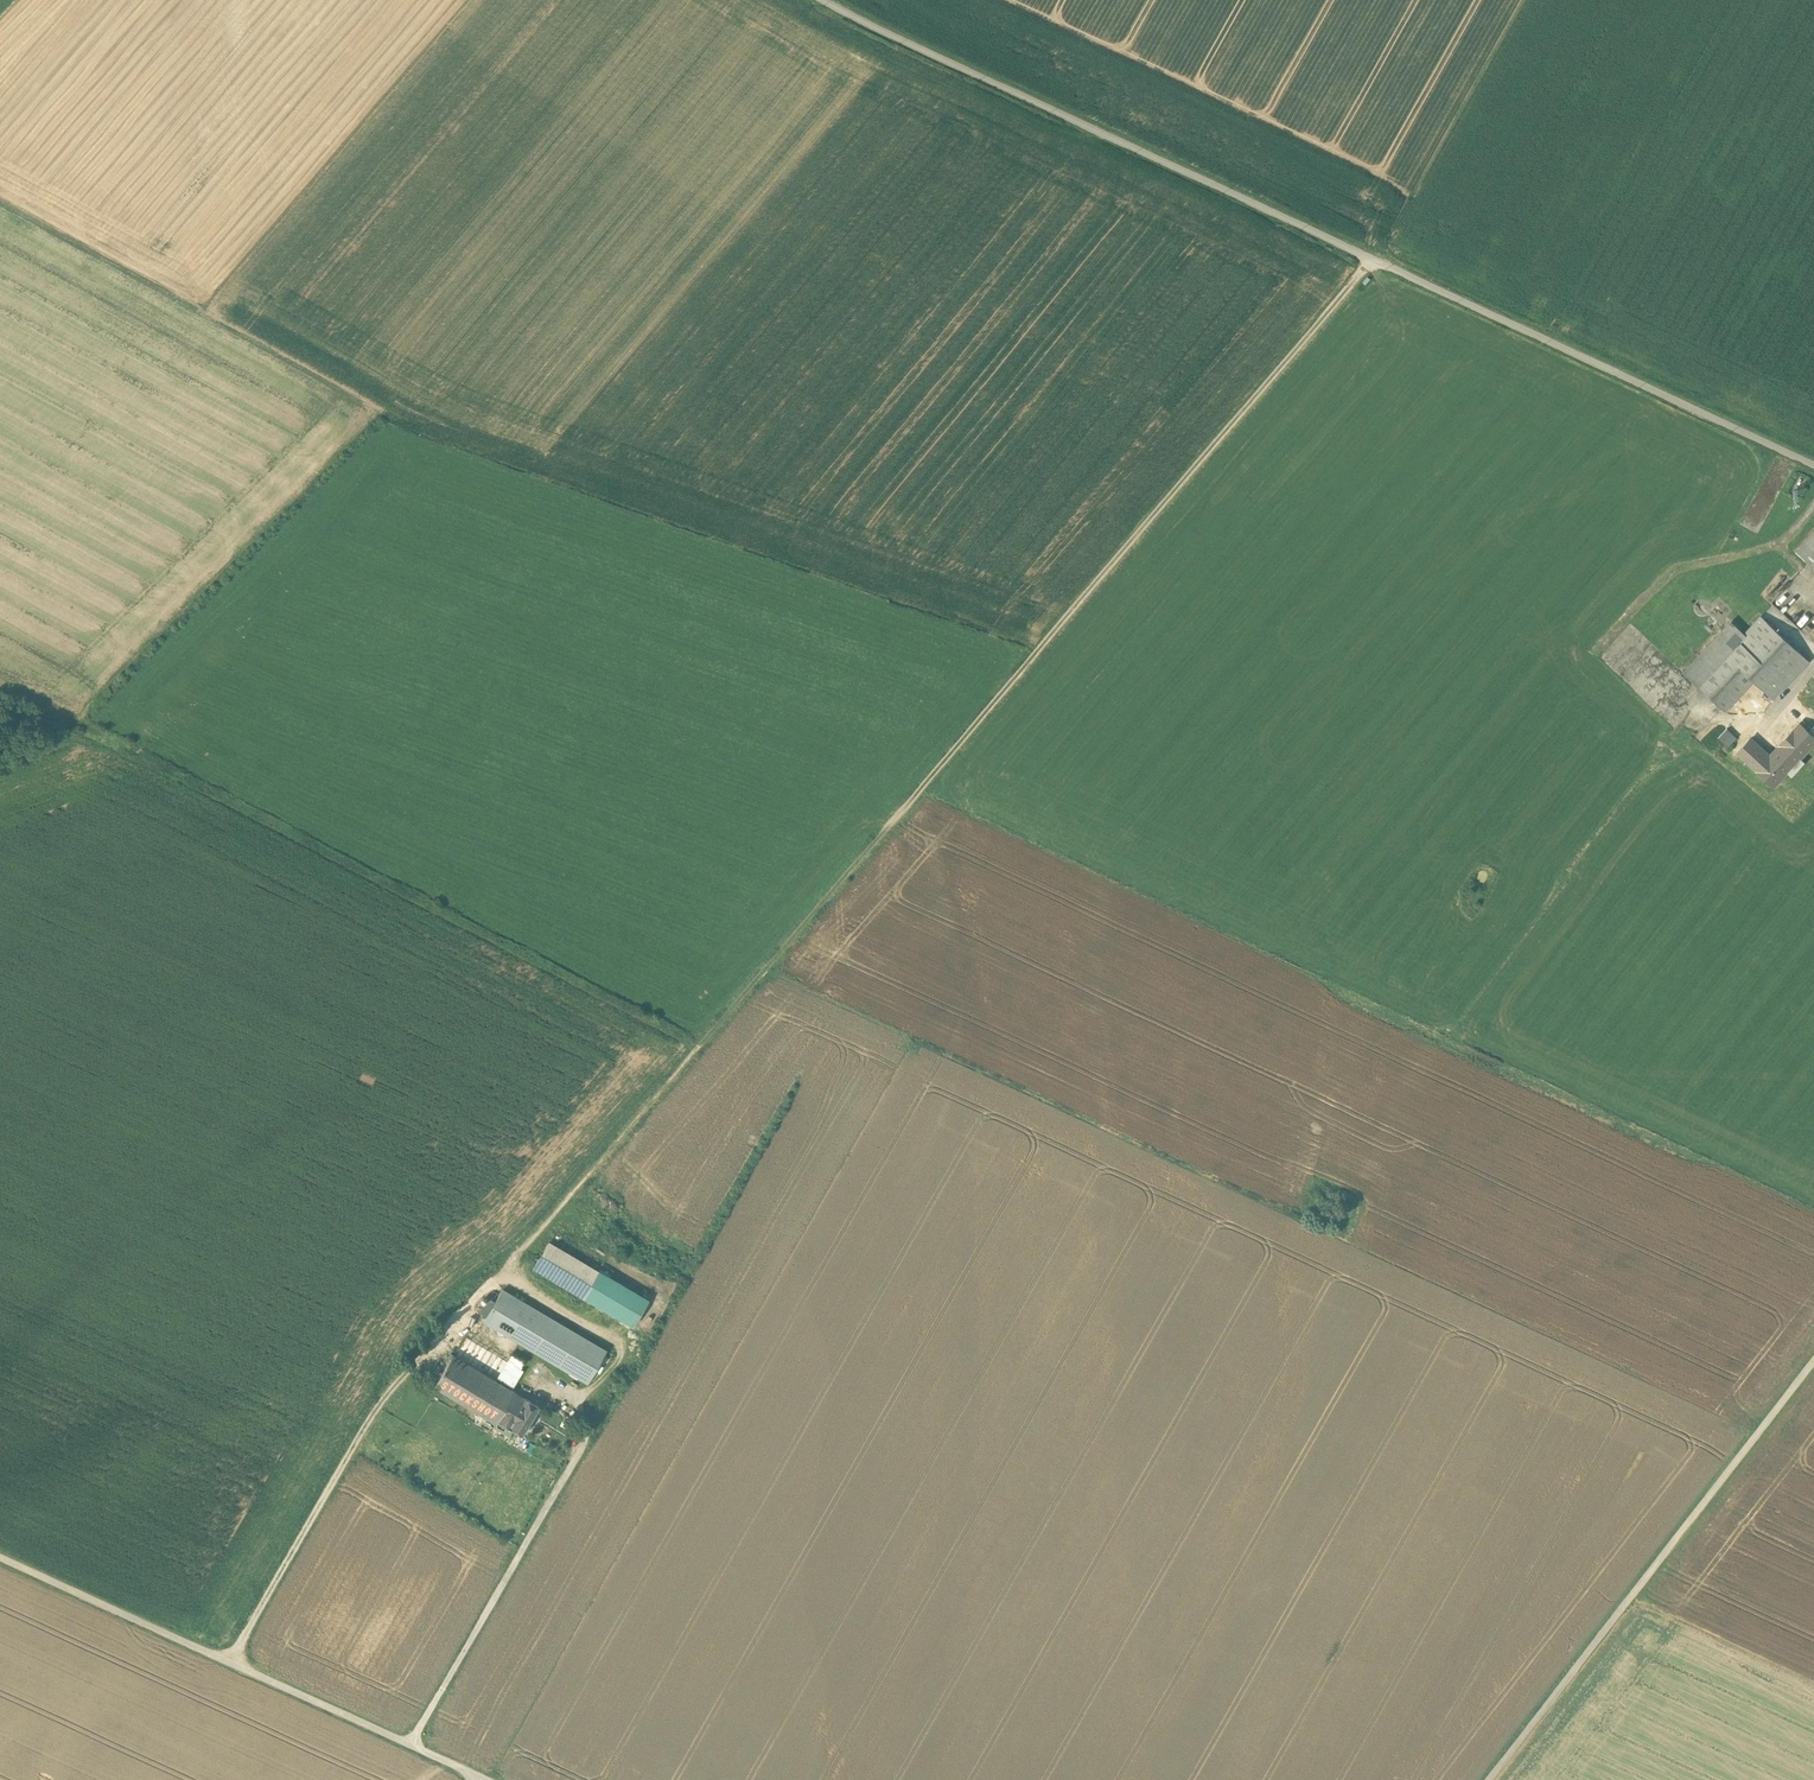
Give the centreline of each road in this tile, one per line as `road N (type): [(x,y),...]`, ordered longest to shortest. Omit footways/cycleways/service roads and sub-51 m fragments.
road 1 (track): [(1372,260),(458,1319)]
road 2 (unclassified): [(822,0),(1813,465)]
road 3 (track): [(228,1661),(388,1391),(458,1319),(573,1389),(586,1434),(411,1745)]
road 4 (track): [(0,1557),(486,1779)]
road 5 (track): [(1494,1779),(1813,1365)]

